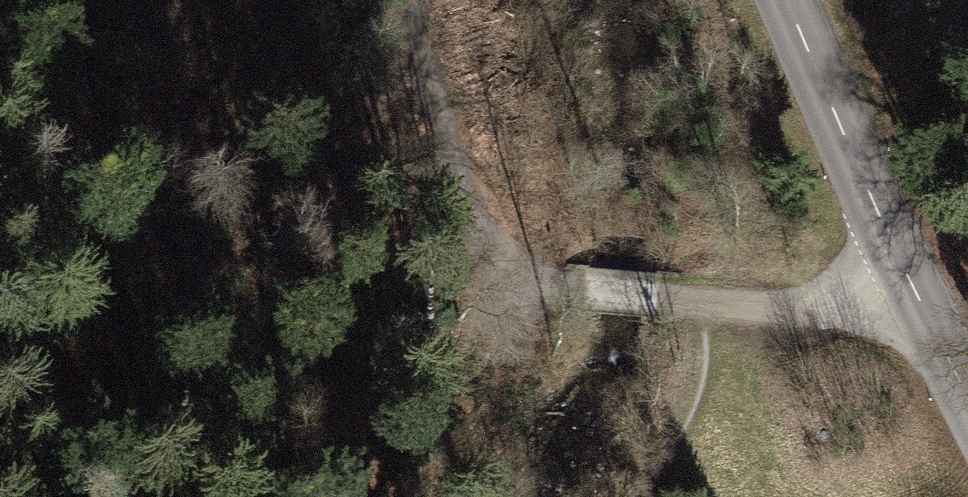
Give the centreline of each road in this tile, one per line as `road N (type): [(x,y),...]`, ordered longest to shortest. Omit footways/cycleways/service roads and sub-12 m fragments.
road 1 (track): [(407,0),(484,229),(531,279),(581,294),(810,308),(910,281)]
road 2 (track): [(113,496),(113,367),(142,217),(205,159),(437,104)]
road 3 (tertiary): [(788,0),(967,394)]

